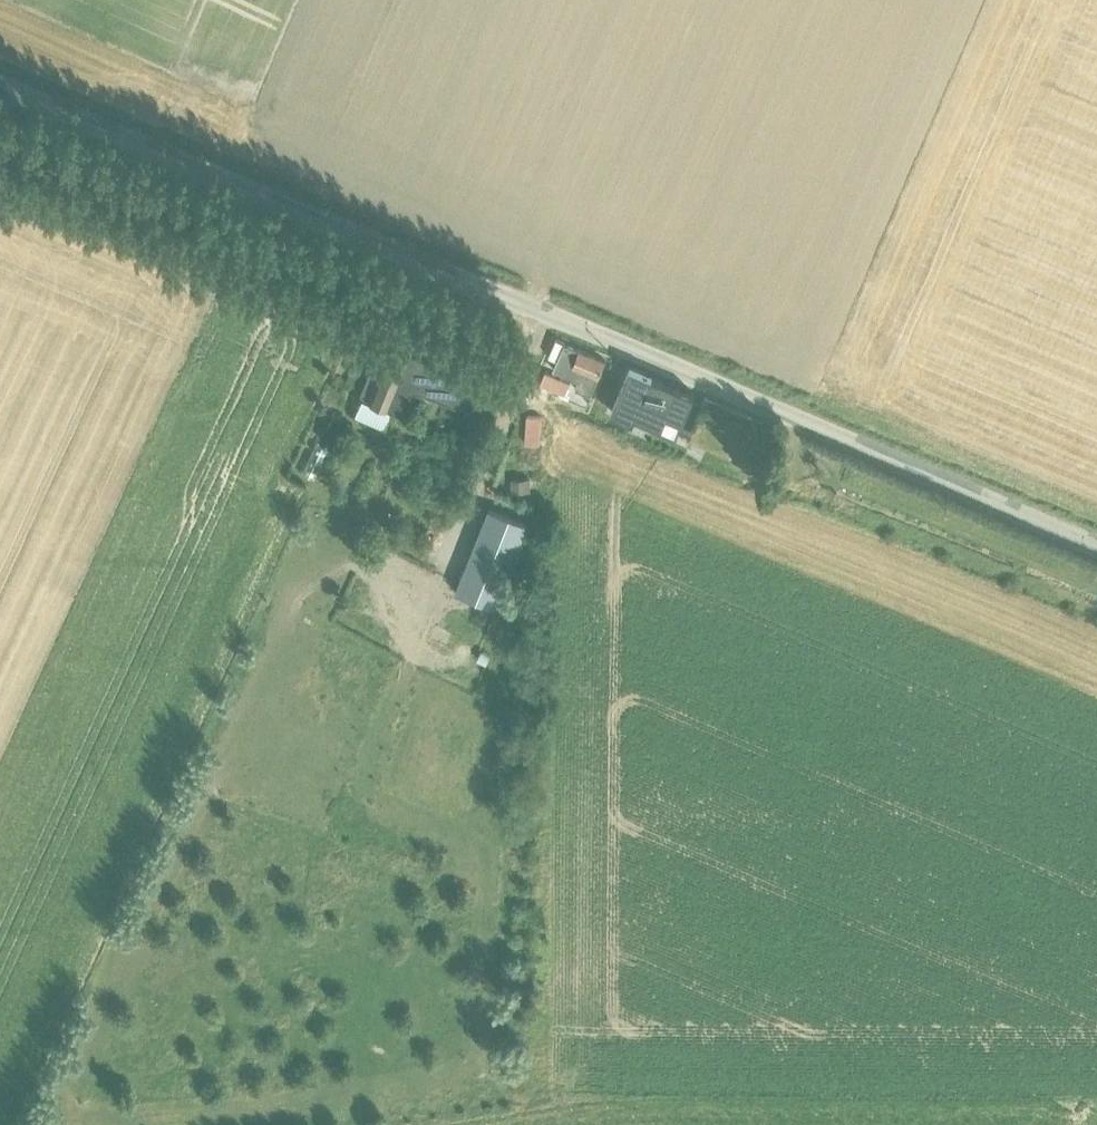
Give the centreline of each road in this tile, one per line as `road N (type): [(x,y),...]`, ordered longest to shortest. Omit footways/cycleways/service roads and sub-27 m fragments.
road 1 (unclassified): [(1096,546),(0,85)]

